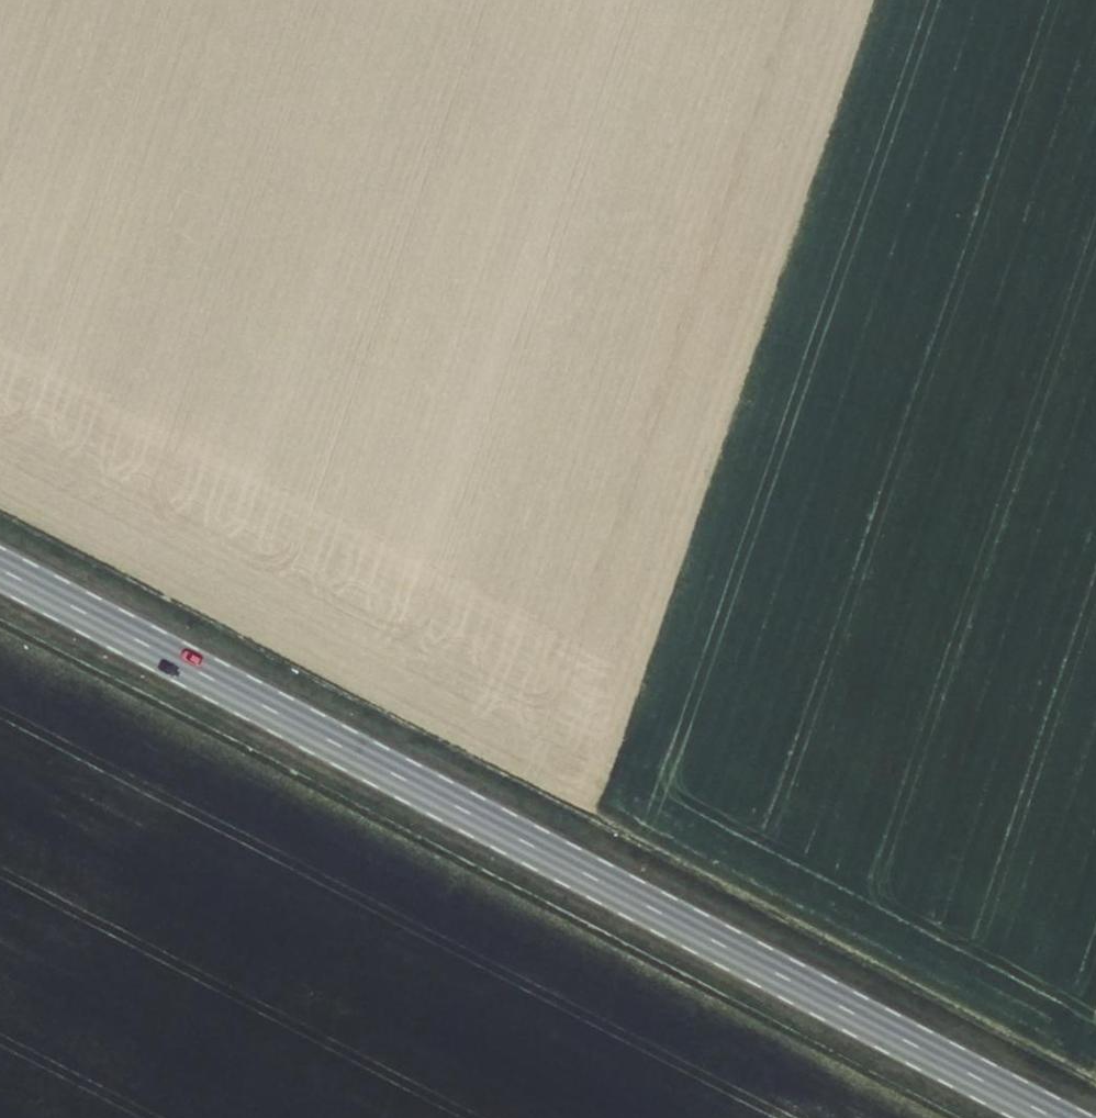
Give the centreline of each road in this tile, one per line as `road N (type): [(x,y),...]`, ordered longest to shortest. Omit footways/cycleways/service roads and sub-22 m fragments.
road 1 (tertiary): [(0,570),(1054,1117)]

